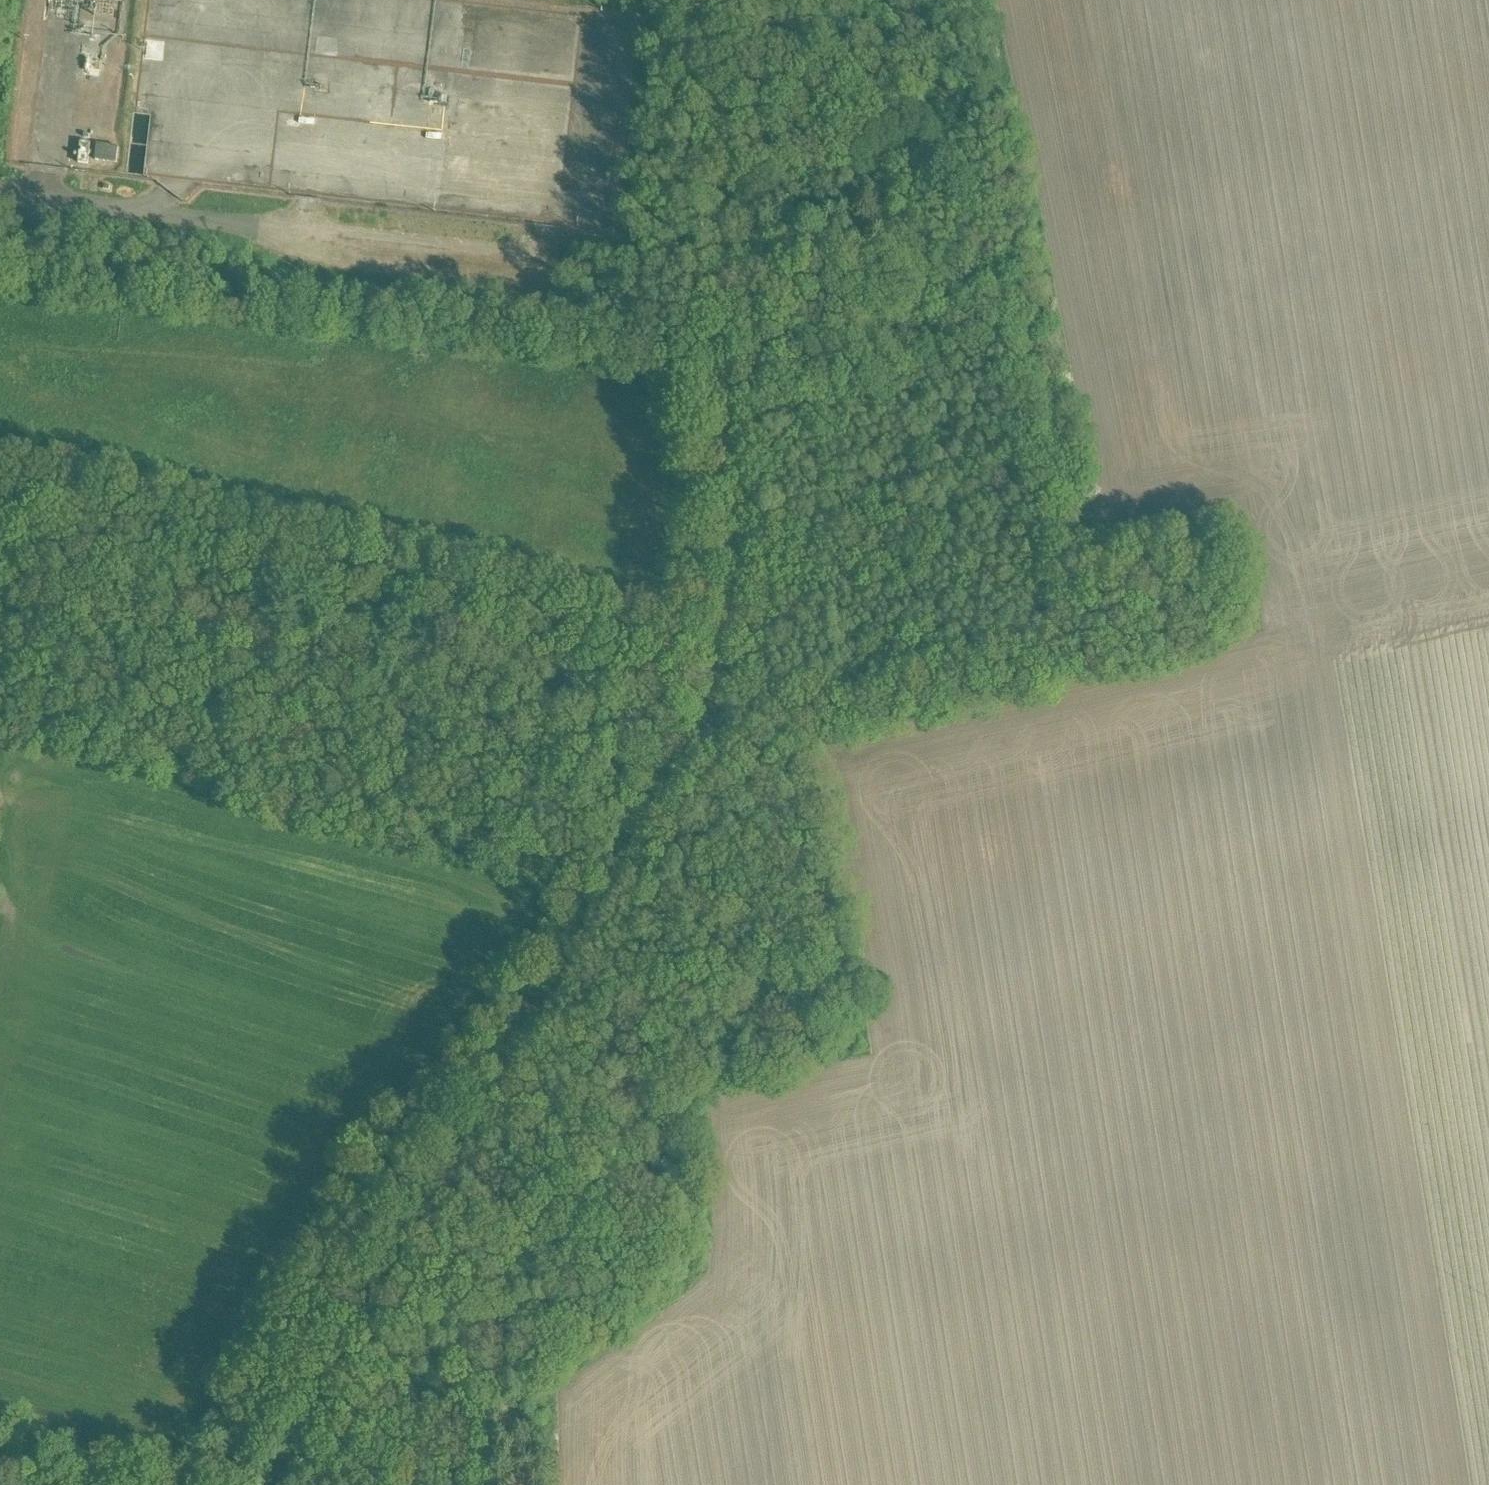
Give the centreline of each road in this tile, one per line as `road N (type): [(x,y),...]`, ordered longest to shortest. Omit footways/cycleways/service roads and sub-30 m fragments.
road 1 (track): [(723,0),(724,657),(695,745),(282,1484)]
road 2 (track): [(0,488),(724,657)]

